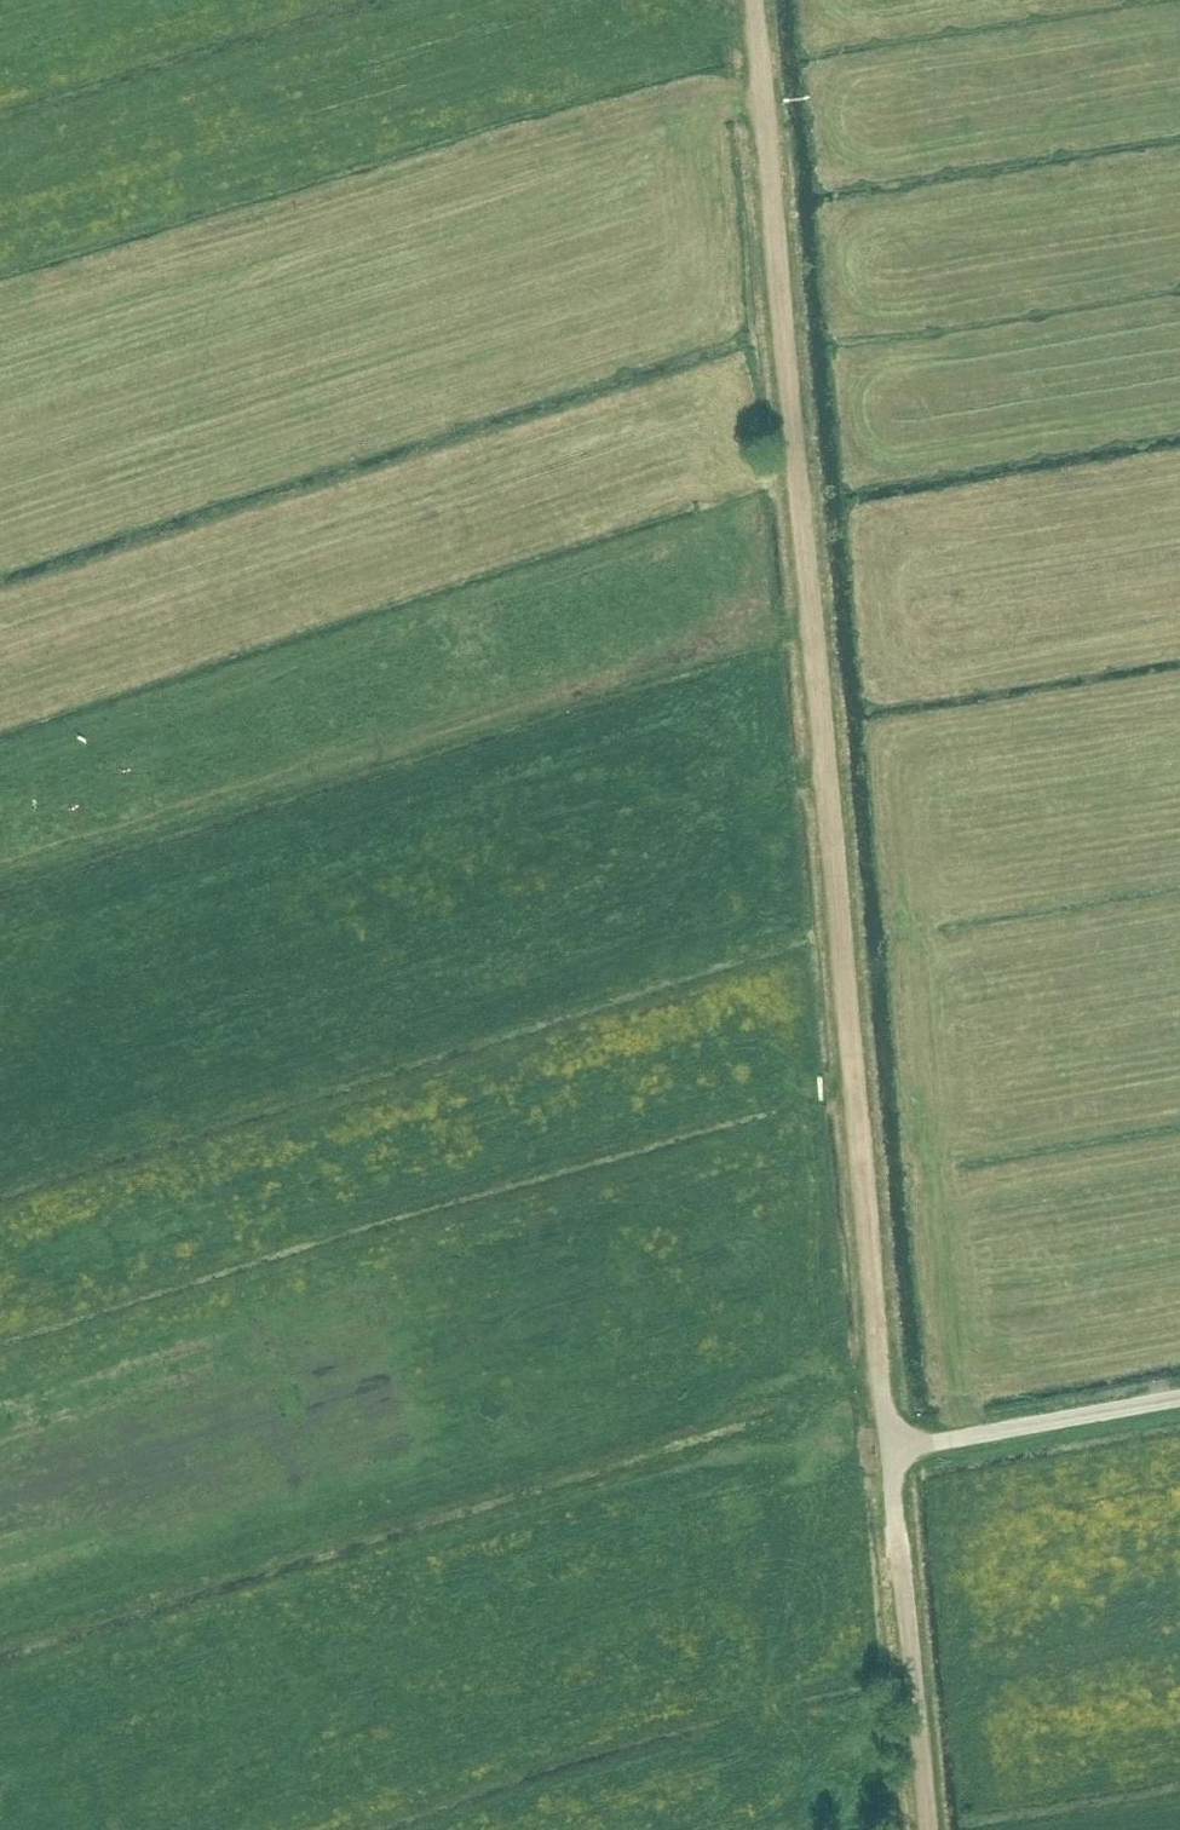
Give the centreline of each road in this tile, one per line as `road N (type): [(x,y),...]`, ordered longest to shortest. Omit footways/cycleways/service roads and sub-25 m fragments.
road 1 (track): [(748,0),(890,1447)]
road 2 (track): [(921,1829),(890,1447)]
road 3 (unclassified): [(890,1447),(1179,1395)]

